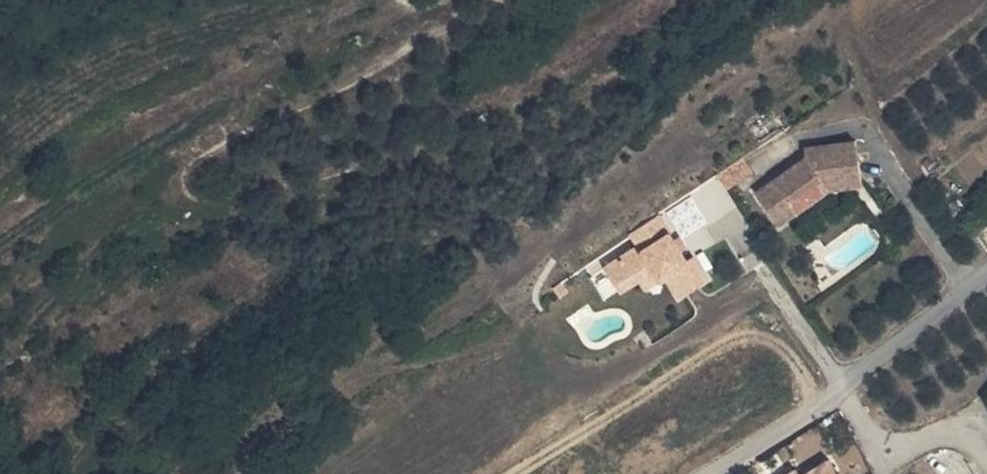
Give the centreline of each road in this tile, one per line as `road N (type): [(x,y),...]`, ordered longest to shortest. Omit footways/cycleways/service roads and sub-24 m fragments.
road 1 (residential): [(986,460),(970,433),(957,431),(893,452),(873,445),(841,392)]
road 2 (residential): [(841,392),(986,275)]
road 3 (residential): [(718,473),(841,392)]

